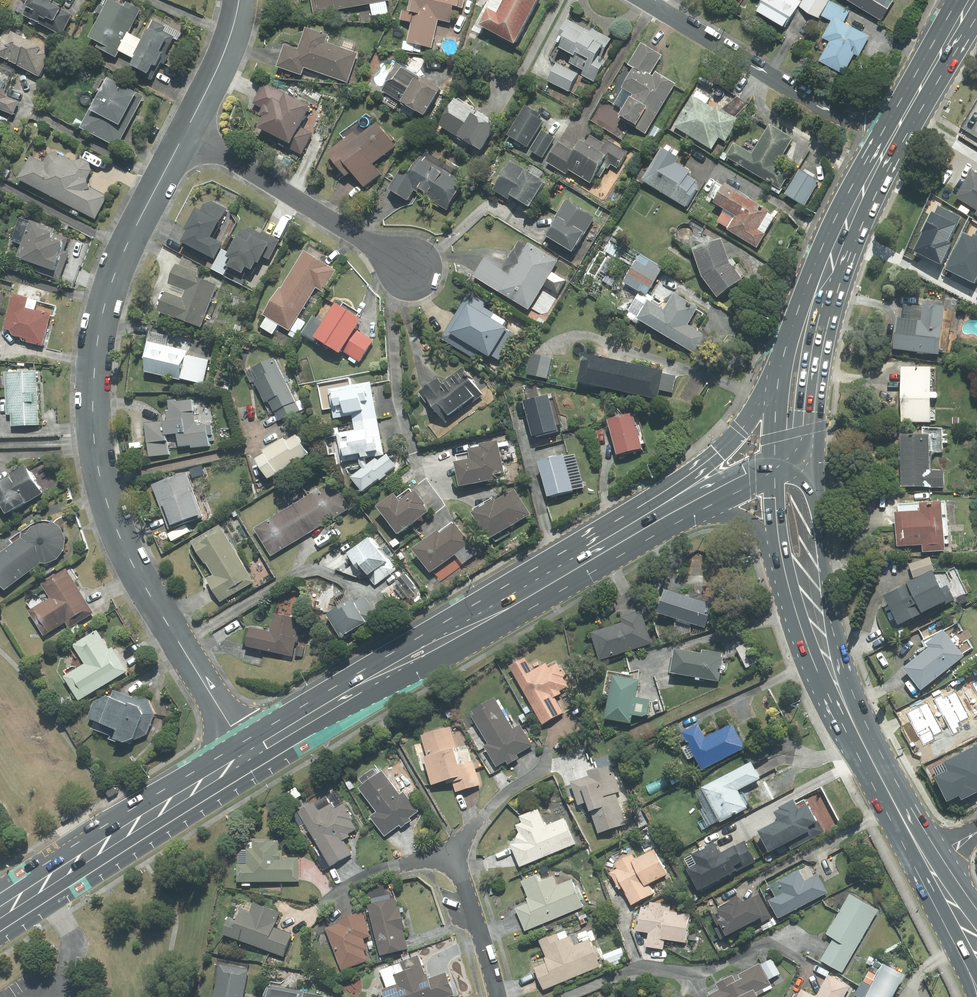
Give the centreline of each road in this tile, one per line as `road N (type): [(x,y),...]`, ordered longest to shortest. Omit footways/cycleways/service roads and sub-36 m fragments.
road 1 (residential): [(185,133),(112,282),(97,346),(95,445),(109,508),(135,569),(249,755)]
road 2 (primary): [(634,534),(249,755)]
road 3 (primary): [(249,755),(0,914)]
road 4 (residential): [(647,0),(839,115),(898,119)]
road 5 (primary): [(634,534),(740,431),(803,328)]
road 6 (residential): [(411,268),(185,133)]
road 7 (primary): [(808,455),(845,707)]
road 8 (primary): [(803,328),(845,215),(898,119)]
road 9 (primary): [(927,862),(845,707)]
road 10 (primary): [(845,707),(804,632),(783,563)]
road 11 (residential): [(498,996),(449,858)]
road 12 (residential): [(239,0),(185,133)]
road 13 (primary): [(971,996),(927,862)]
road 14 (primary): [(774,462),(777,404),(803,328)]
road 15 (primary): [(898,119),(968,0)]
road 16 (primary): [(803,328),(808,455)]
road 17 (primary): [(783,563),(747,523),(680,509)]

